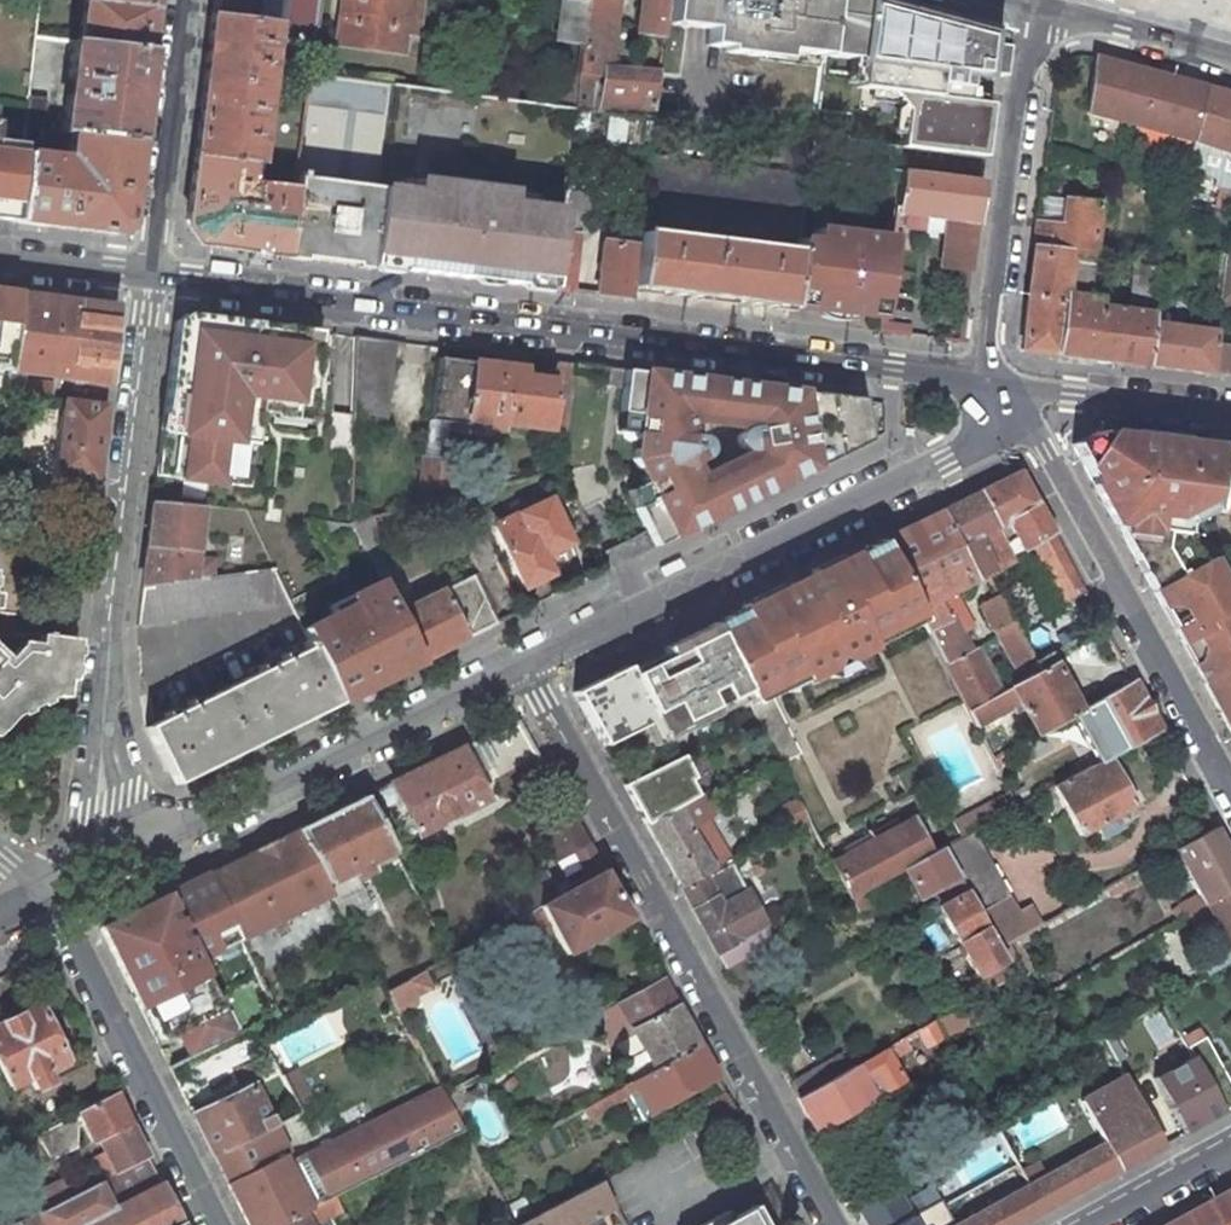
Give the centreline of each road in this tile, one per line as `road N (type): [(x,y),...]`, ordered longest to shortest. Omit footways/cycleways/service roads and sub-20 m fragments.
road 1 (residential): [(155,273),(987,384)]
road 2 (residential): [(834,1224),(525,665)]
road 3 (residential): [(86,882),(155,273)]
road 4 (residential): [(987,384),(964,442),(525,665)]
road 5 (residential): [(525,665),(86,882)]
road 6 (secondary): [(1003,385),(1230,801)]
road 7 (secondary): [(1024,0),(987,384)]
road 8 (residential): [(216,1224),(52,898)]
road 9 (residential): [(155,273),(185,0)]
road 10 (residential): [(1230,414),(1003,385)]
road 11 (residential): [(1090,1224),(1230,1146)]
road 12 (residential): [(0,254),(155,273)]

